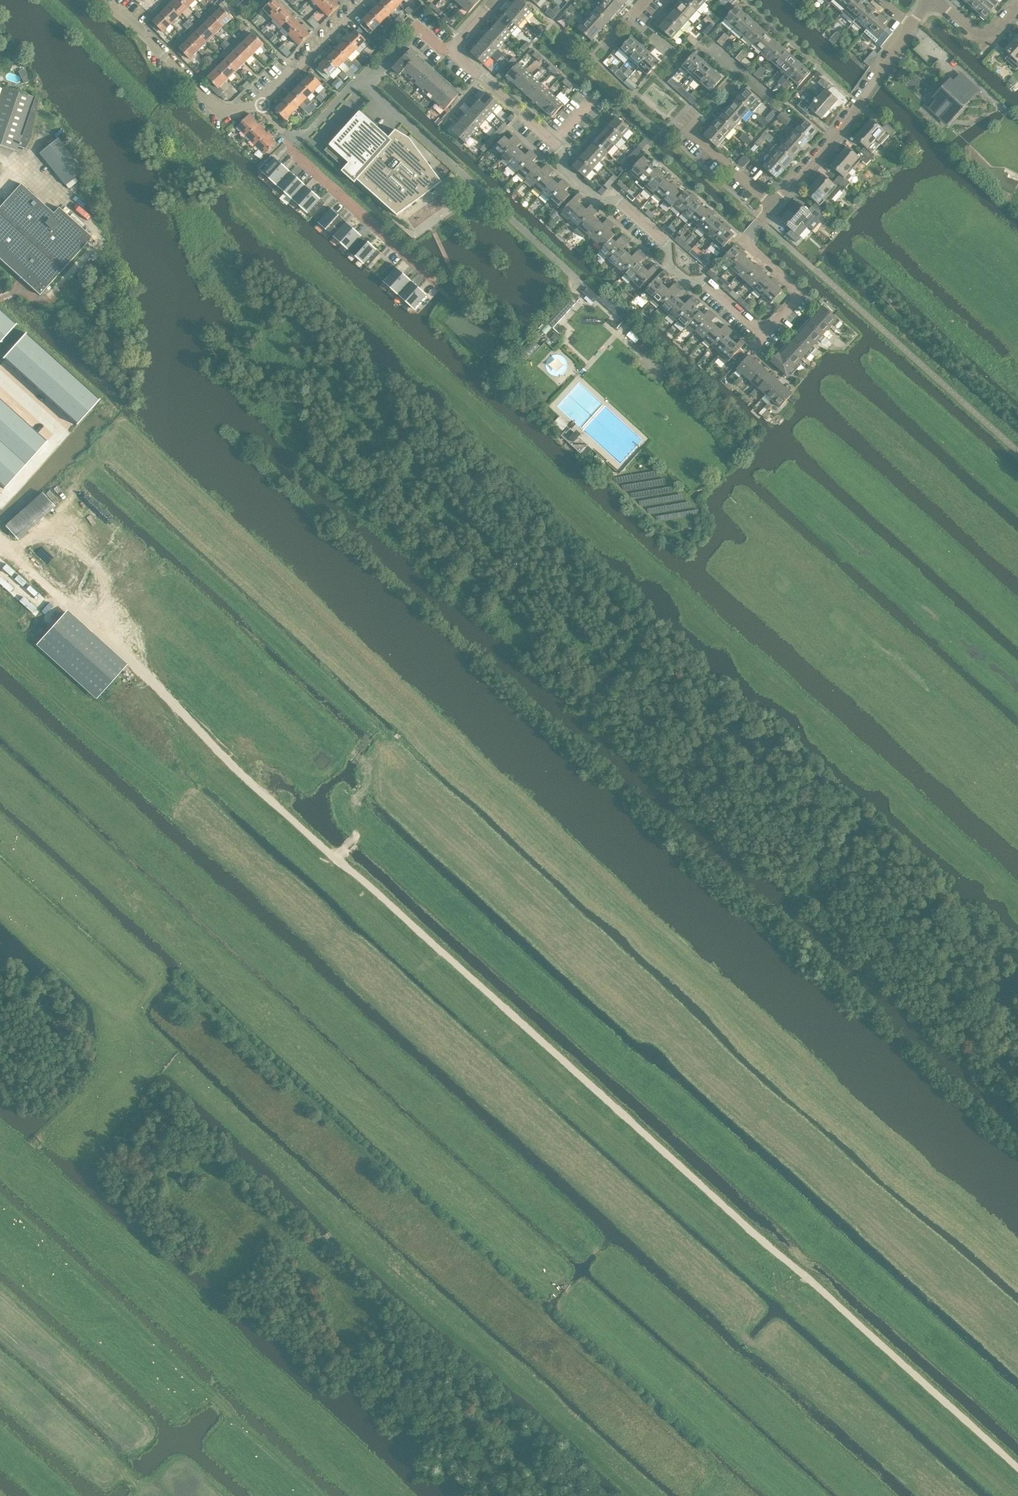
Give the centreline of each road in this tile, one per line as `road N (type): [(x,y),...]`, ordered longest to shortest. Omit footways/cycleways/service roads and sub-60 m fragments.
road 1 (track): [(0,543),(129,653),(232,763),(1017,1468)]
road 2 (unclassified): [(583,284),(366,84),(354,85),(306,134),(287,134)]
road 3 (residential): [(764,336),(707,283),(672,268),(668,246),(621,203),(596,198),(562,168),(553,142)]
road 4 (residential): [(774,208),(909,27)]
road 5 (residential): [(287,134),(291,150),(437,284)]
road 6 (residential): [(101,0),(215,104),(263,105)]
road 7 (residential): [(764,336),(796,293),(744,241),(774,208)]
road 8 (residential): [(263,105),(366,0)]
road 9 (residential): [(553,142),(451,49)]
road 10 (residential): [(774,208),(690,133),(705,118)]

